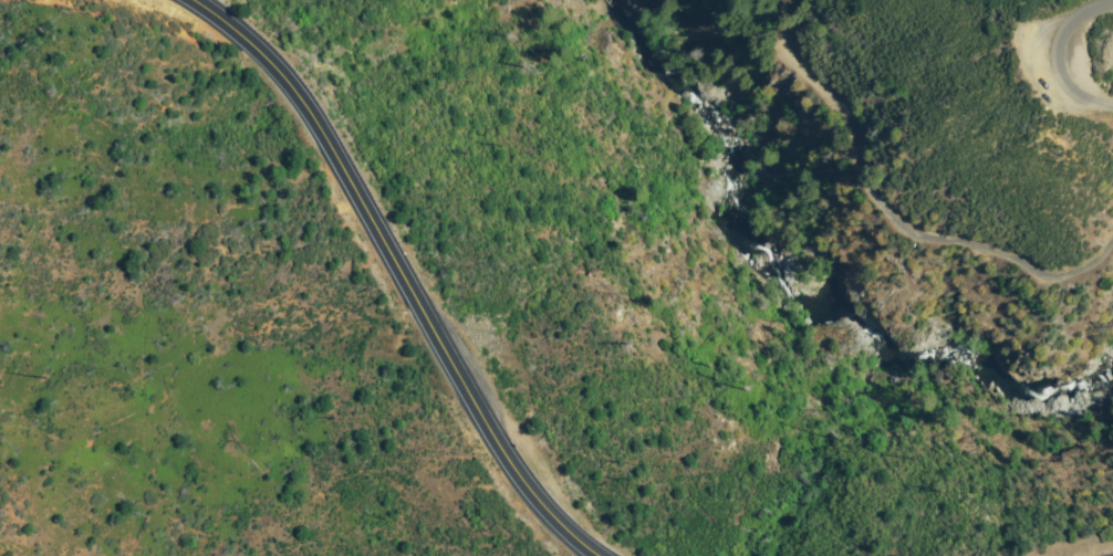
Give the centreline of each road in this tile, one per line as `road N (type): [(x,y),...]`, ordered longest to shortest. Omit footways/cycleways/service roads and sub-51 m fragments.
road 1 (primary): [(185,0),(270,59),(310,103),(492,437),(539,501),(600,555)]
road 2 (residential): [(1112,14),(1068,44),(1074,80),(1112,110)]

